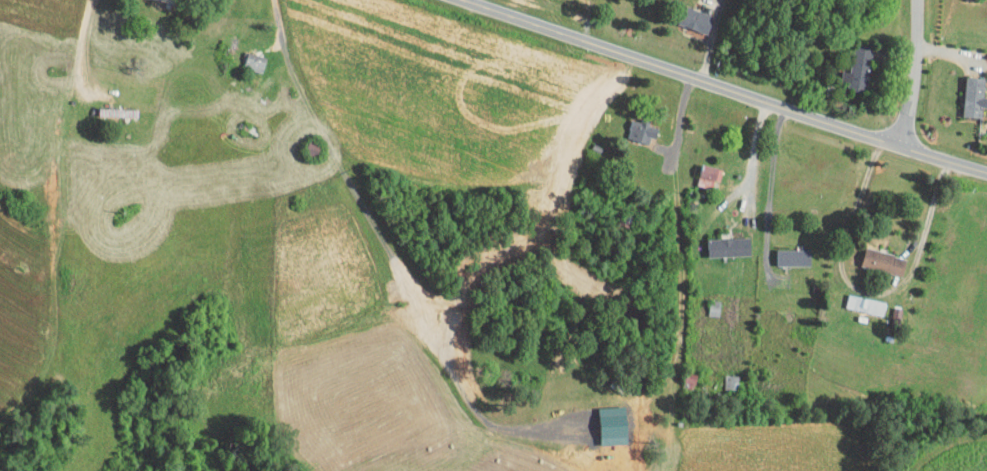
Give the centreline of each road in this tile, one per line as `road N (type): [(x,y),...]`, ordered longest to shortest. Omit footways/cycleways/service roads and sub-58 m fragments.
road 1 (residential): [(461,0),(986,173)]
road 2 (residential): [(902,147),(918,0)]

